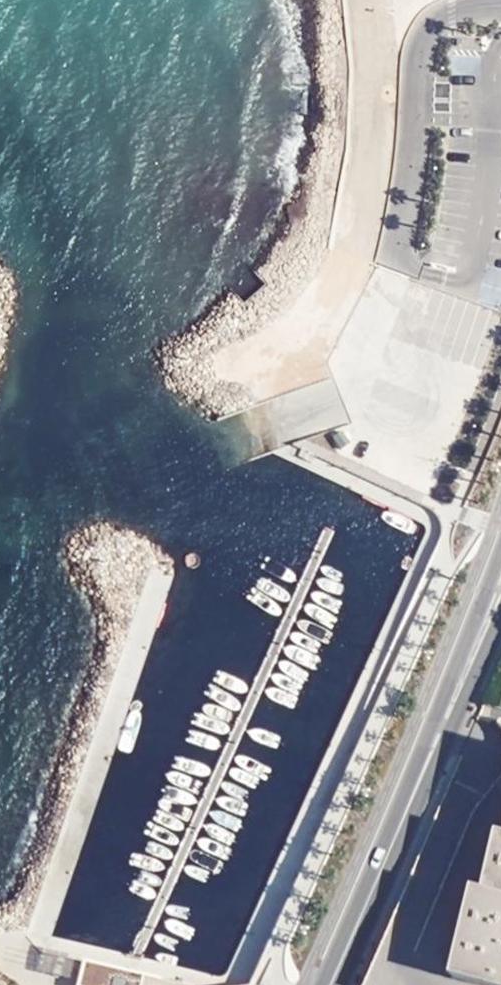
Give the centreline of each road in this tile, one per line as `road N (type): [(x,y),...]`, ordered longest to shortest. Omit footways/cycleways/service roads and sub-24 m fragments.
road 1 (secondary): [(500,577),(333,984)]

